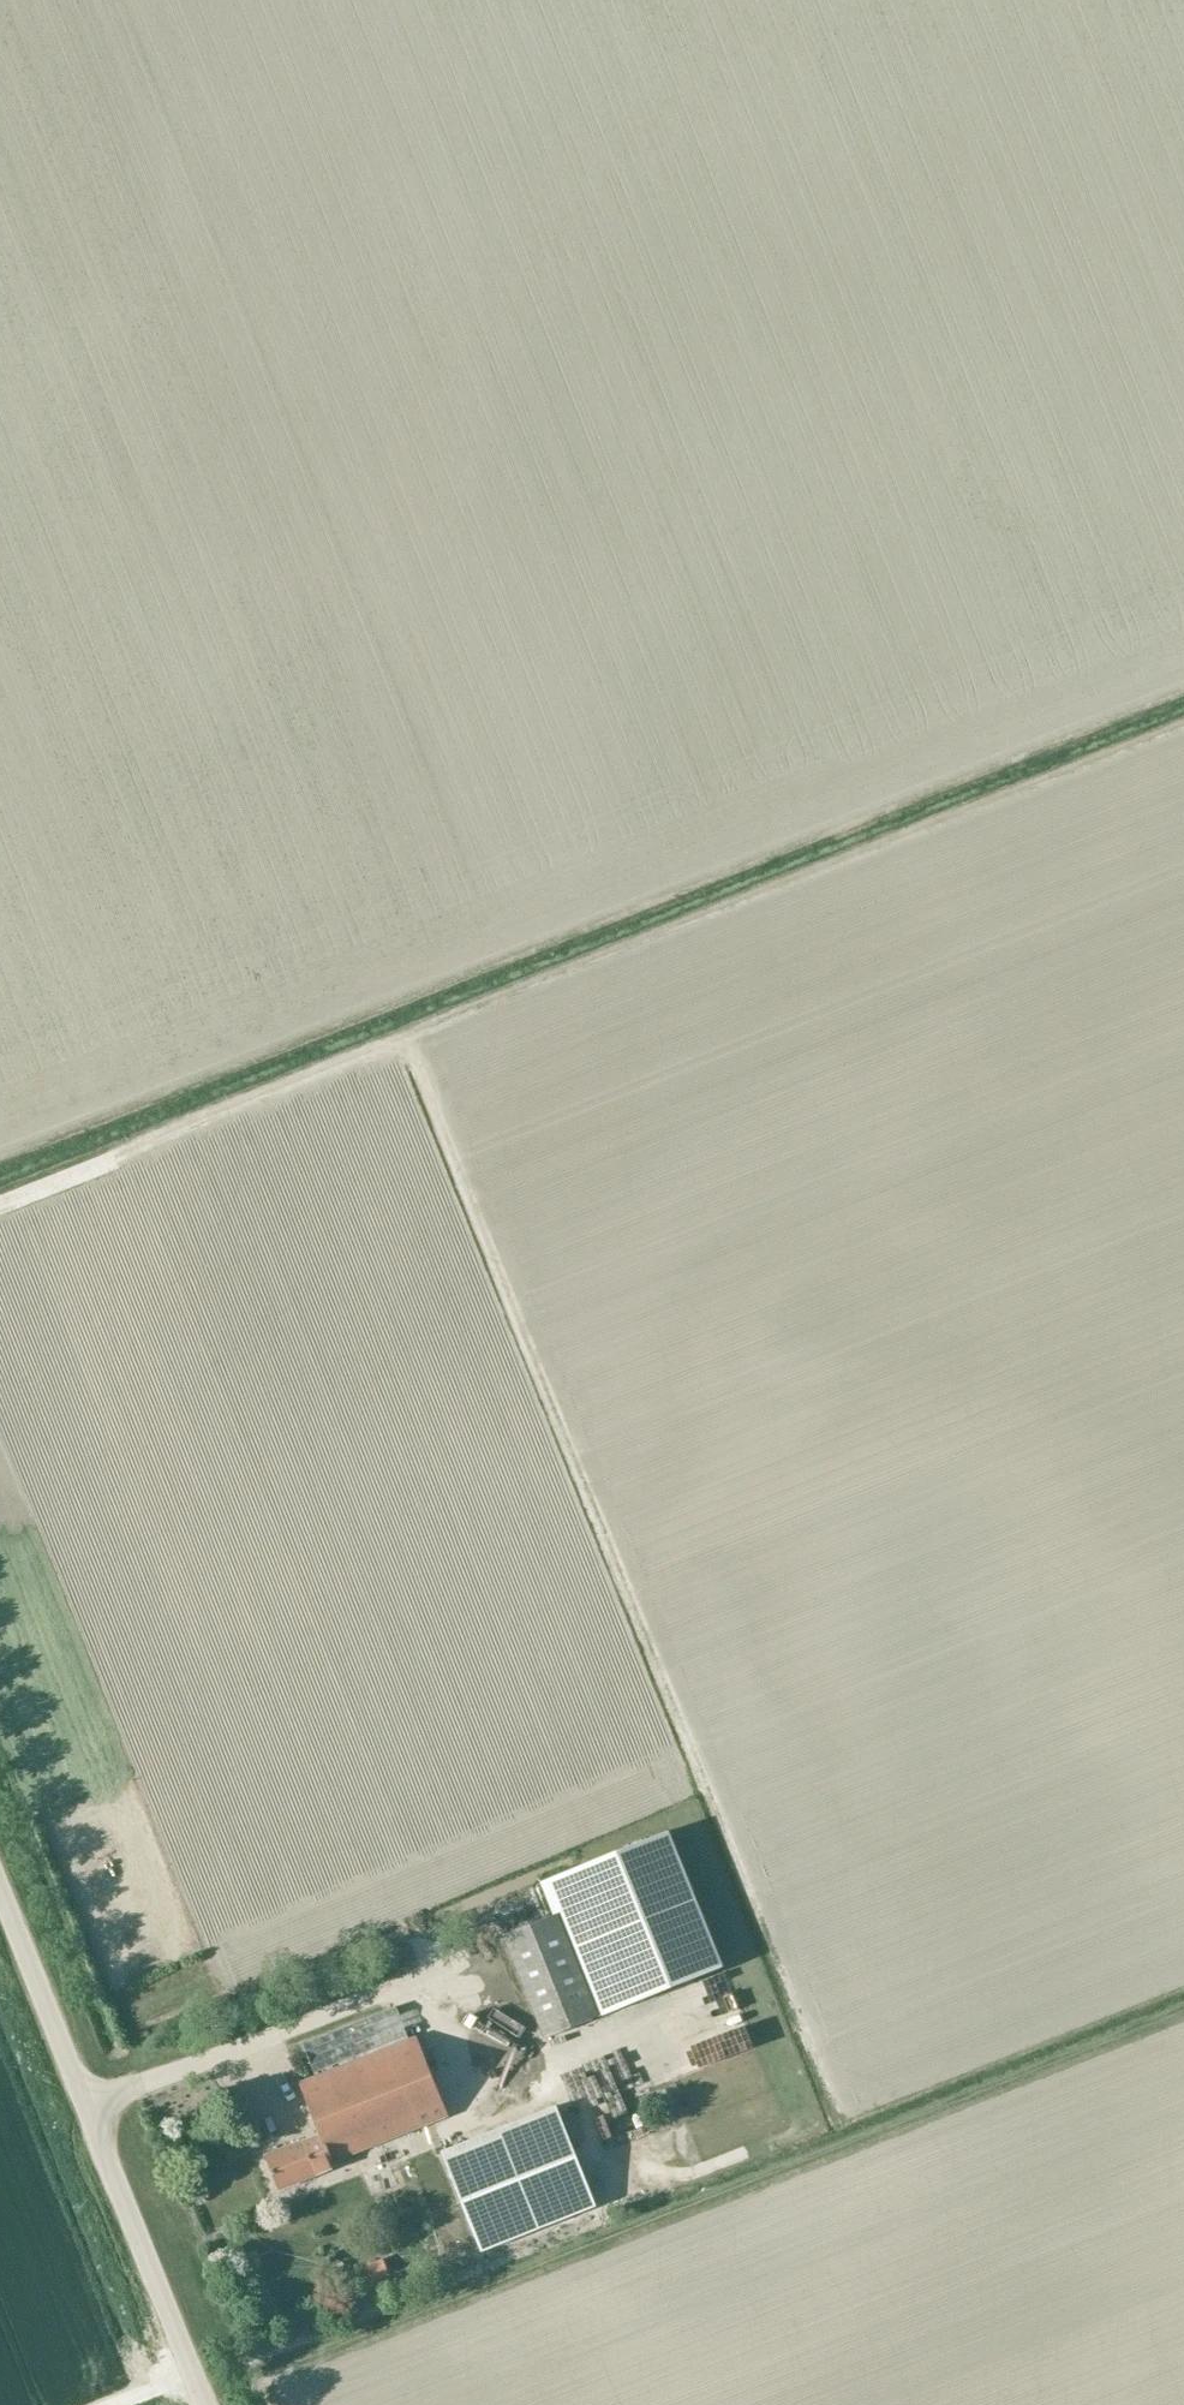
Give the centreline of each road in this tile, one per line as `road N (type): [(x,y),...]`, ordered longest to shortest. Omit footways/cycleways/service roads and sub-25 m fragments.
road 1 (unclassified): [(202,2404),(0,1896)]

